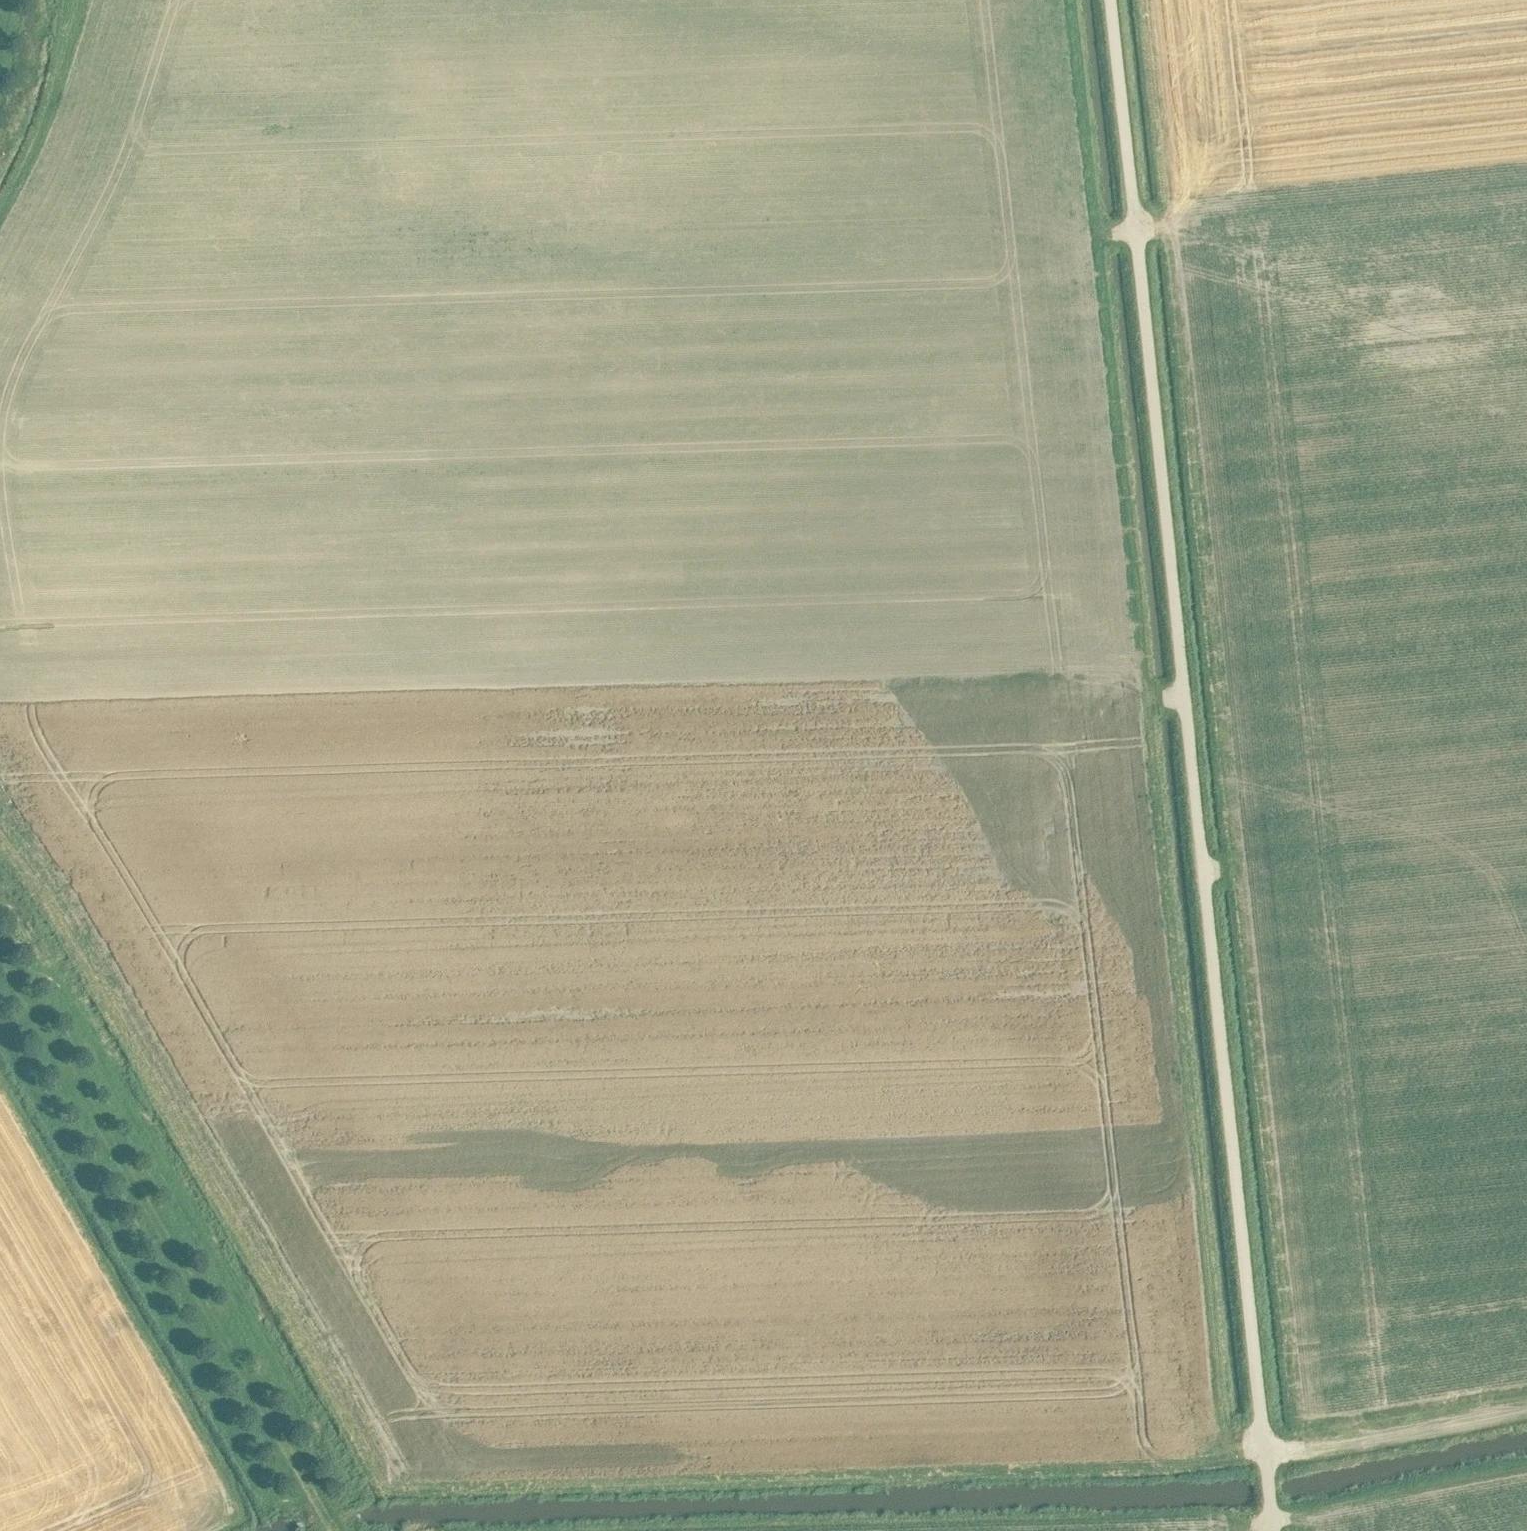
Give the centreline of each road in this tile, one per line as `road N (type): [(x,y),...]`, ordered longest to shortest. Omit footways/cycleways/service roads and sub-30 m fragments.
road 1 (unclassified): [(1272,1530),(1121,0)]
road 2 (track): [(1526,1420),(1308,1456),(1263,1444)]

